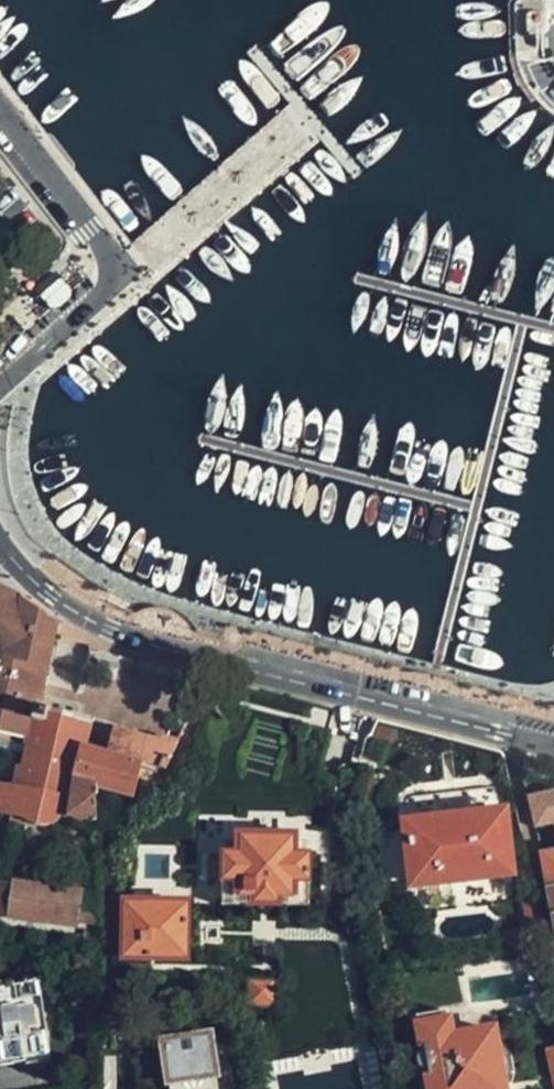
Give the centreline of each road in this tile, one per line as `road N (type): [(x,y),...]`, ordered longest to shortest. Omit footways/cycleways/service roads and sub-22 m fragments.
road 1 (residential): [(30,586),(111,629),(553,741)]
road 2 (residential): [(0,114),(116,267),(108,291),(0,388)]

